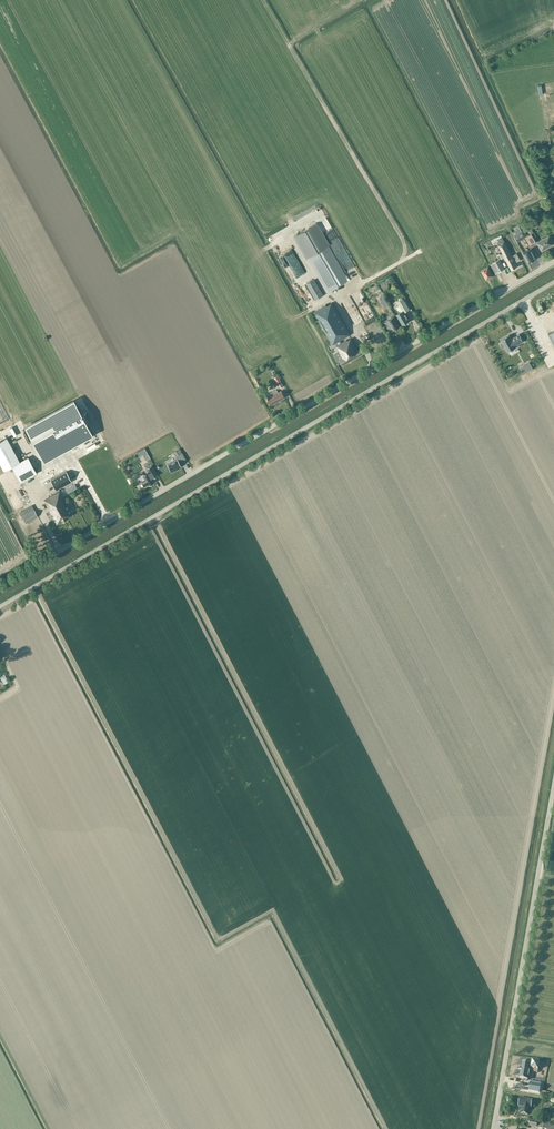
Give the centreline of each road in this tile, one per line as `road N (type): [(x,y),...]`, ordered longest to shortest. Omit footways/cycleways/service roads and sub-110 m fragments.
road 1 (unclassified): [(0,608),(553,282)]
road 2 (unclassified): [(553,262),(0,586)]
road 3 (unclassified): [(492,1128),(553,782)]

